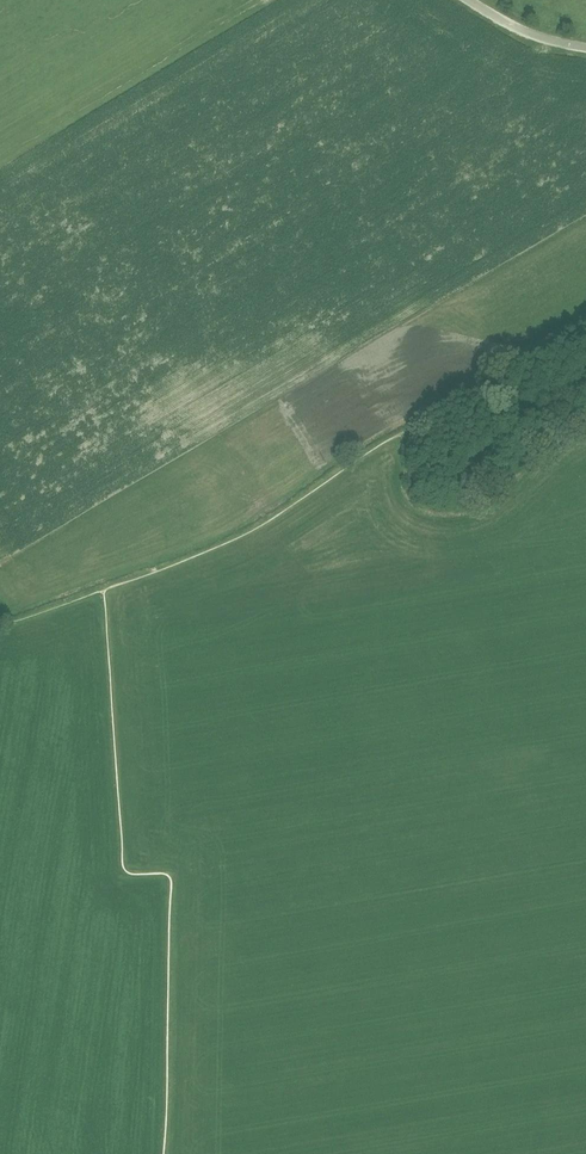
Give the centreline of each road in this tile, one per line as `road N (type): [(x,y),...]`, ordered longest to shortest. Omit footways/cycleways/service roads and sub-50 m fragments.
road 1 (unclassified): [(467,0),(531,35),(585,48)]

